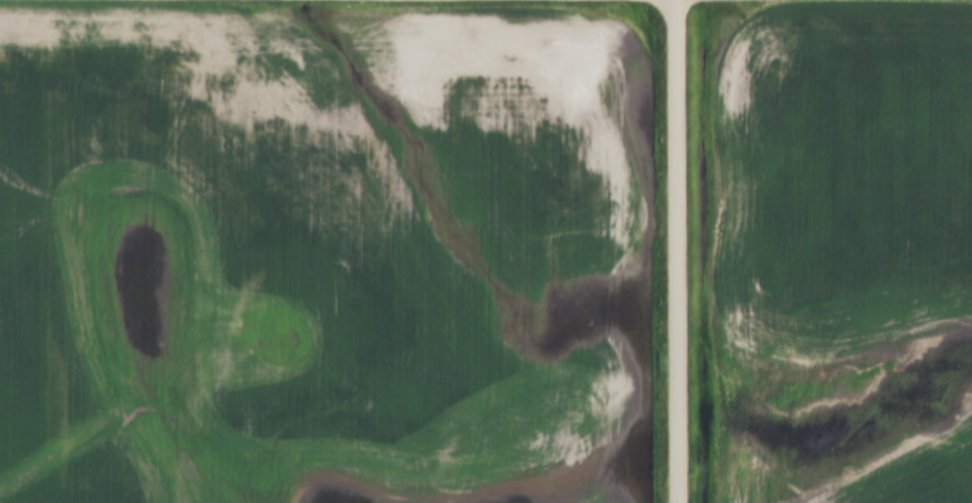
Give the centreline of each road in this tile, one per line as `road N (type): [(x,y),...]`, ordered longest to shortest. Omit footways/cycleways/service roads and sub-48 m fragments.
road 1 (tertiary): [(674,0),(676,502)]

